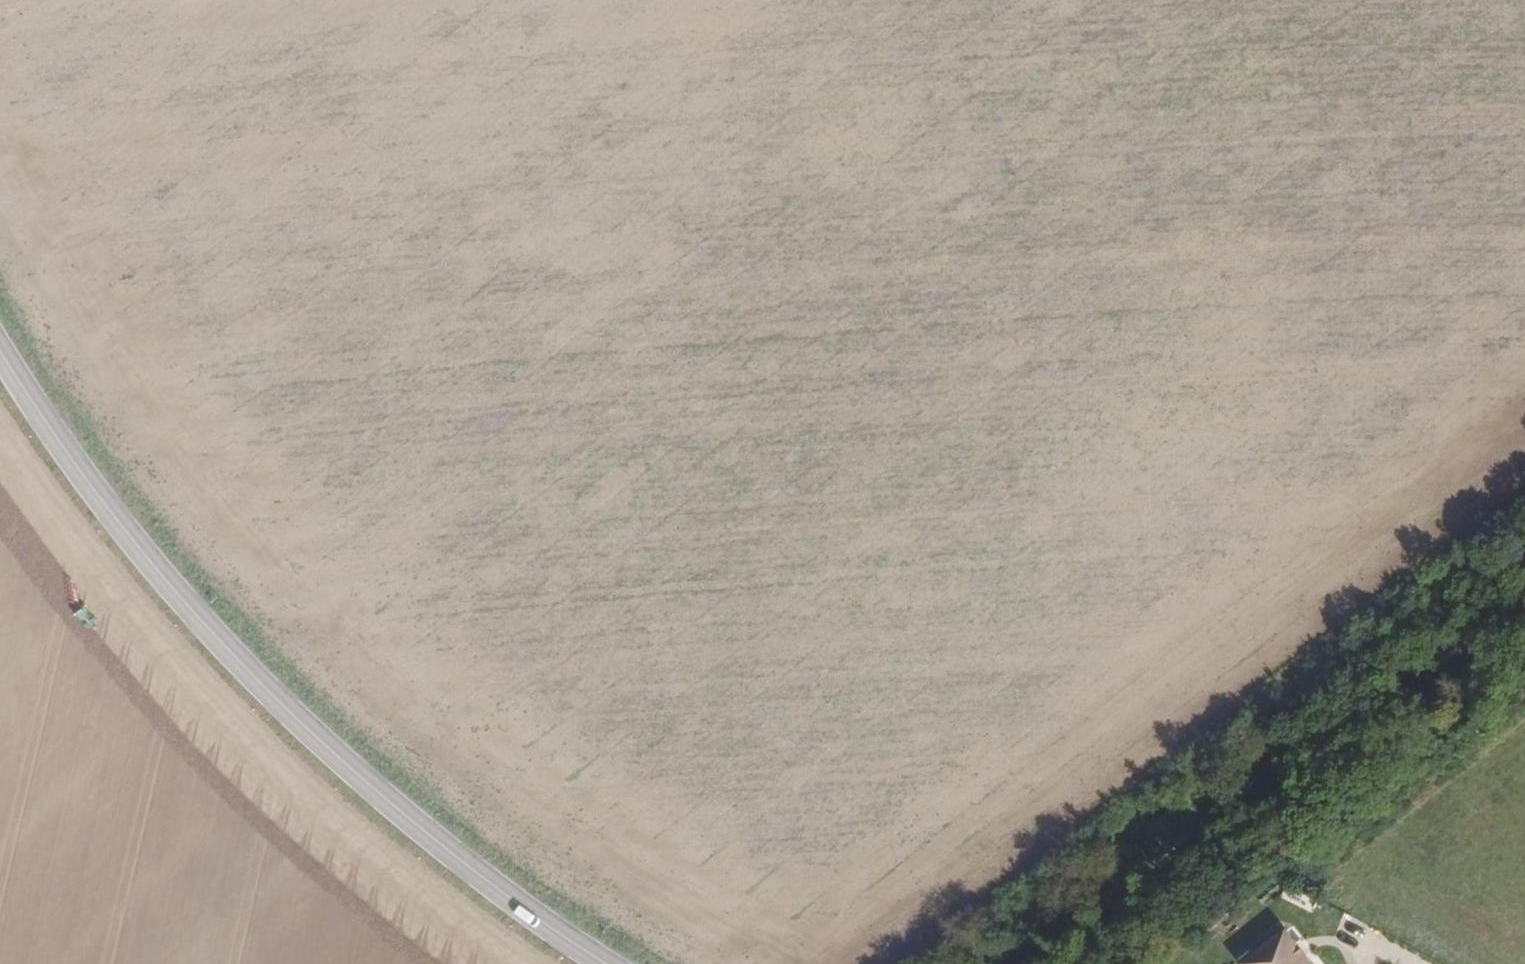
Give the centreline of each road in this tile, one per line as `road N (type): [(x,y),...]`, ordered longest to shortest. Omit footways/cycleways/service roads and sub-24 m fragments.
road 1 (secondary): [(0,339),(97,489),(318,744),(594,963)]

